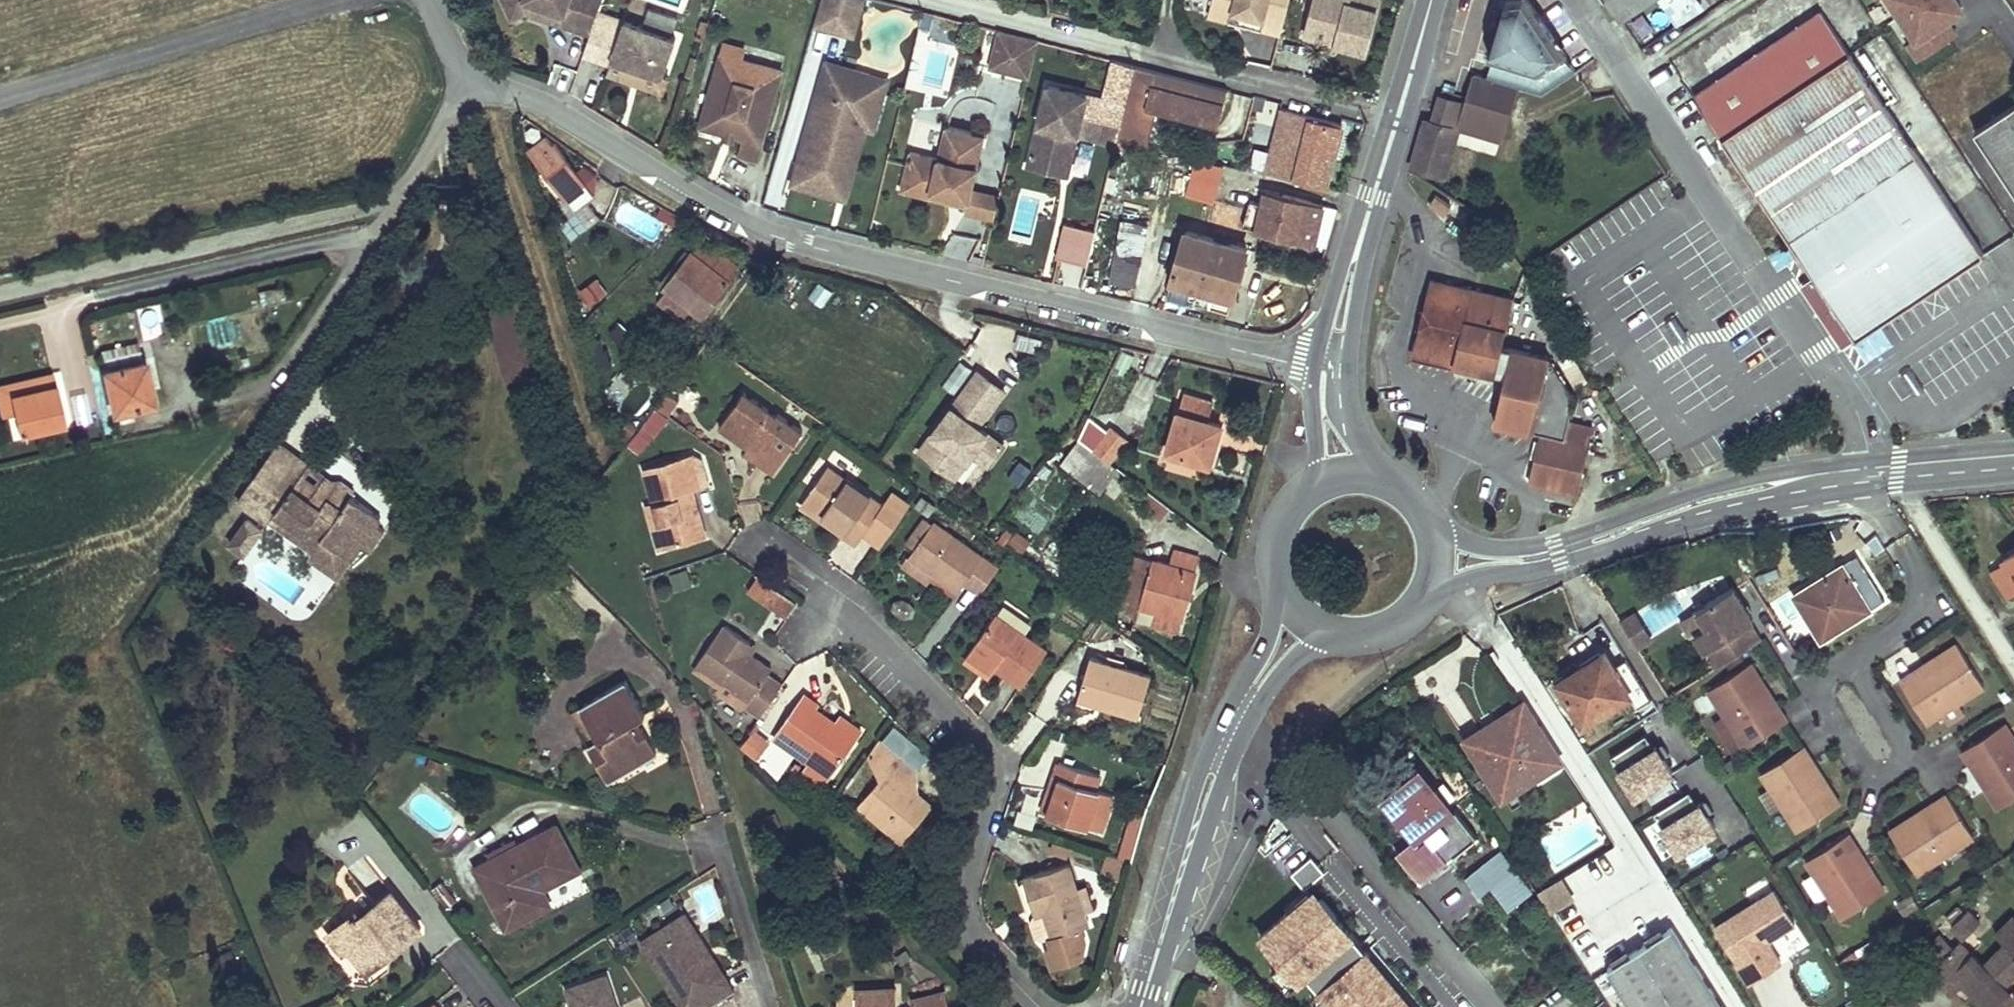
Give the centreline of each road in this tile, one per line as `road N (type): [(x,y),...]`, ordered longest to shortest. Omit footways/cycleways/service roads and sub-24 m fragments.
road 1 (residential): [(470,77),(761,221),(1331,371)]
road 2 (tertiary): [(1438,557),(1528,560),(1759,489),(2013,462)]
road 3 (residential): [(470,77),(376,236),(0,310)]
road 4 (residential): [(1039,1006),(977,944),(969,923),(992,818),(992,772),(830,619)]
road 5 (residential): [(952,0),(1399,117)]
road 6 (secondary): [(1307,616),(1234,722),(1138,1006)]
road 7 (secondary): [(1399,117),(1331,371)]
road 8 (residential): [(774,1006),(718,834)]
road 9 (secondary): [(1307,616),(1353,633),(1378,631),(1420,604),(1438,557)]
road 10 (secondary): [(1315,483),(1295,500),(1276,547),(1278,573),(1307,616)]
road 11 (secondary): [(1434,0),(1399,117)]

